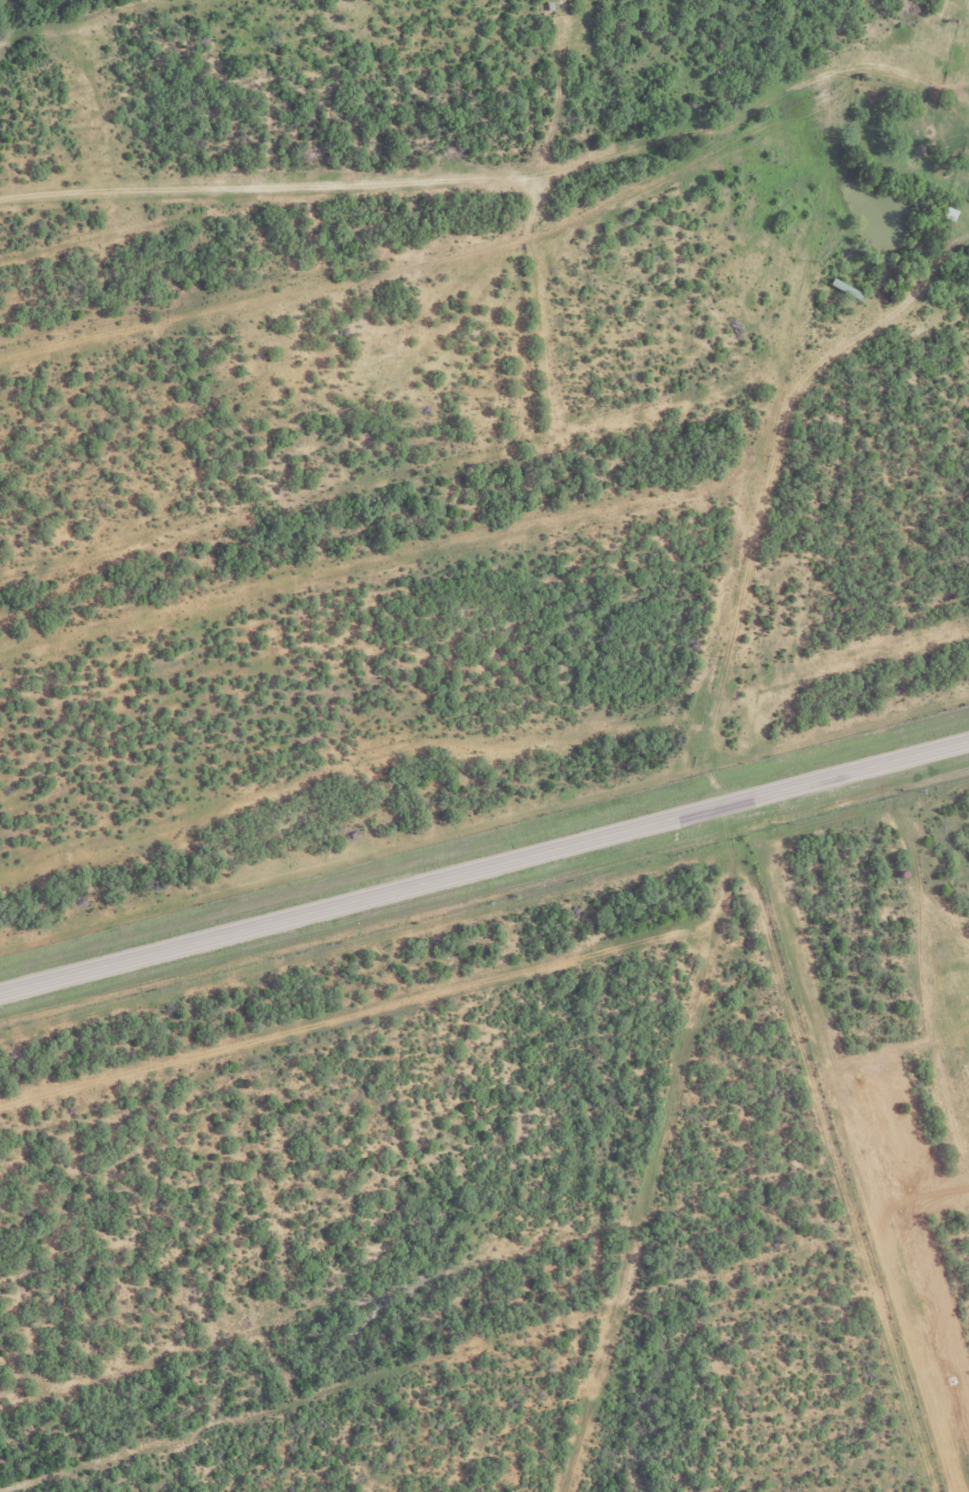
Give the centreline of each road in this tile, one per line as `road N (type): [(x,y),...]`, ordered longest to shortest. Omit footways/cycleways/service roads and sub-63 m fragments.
road 1 (residential): [(0,208),(347,177),(555,192),(696,143),(871,51),(934,51),(968,72)]
road 2 (primary): [(968,739),(0,991)]

